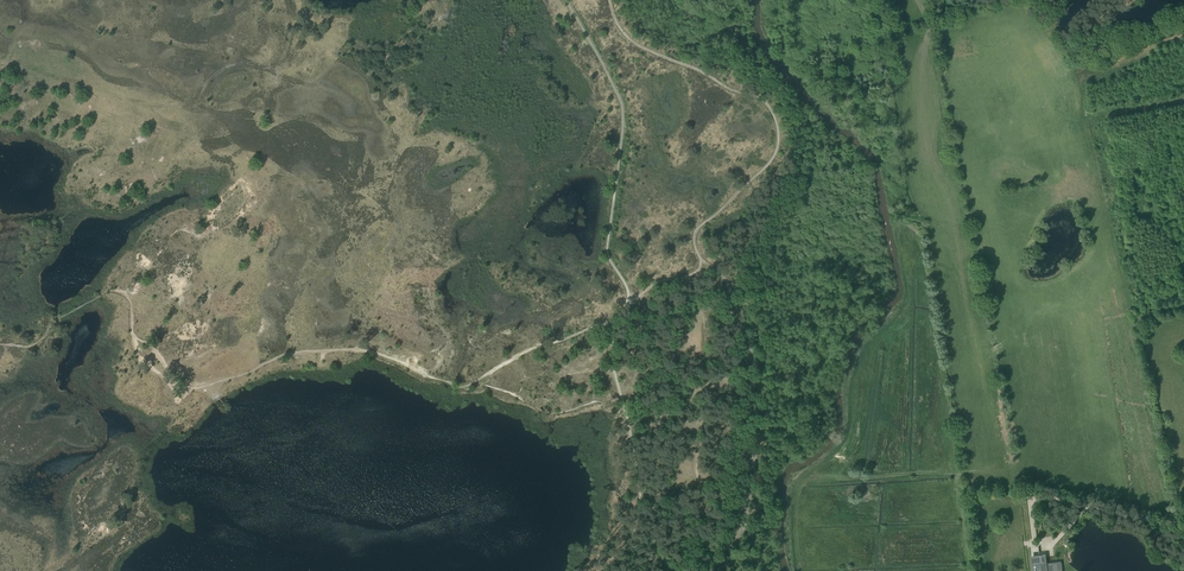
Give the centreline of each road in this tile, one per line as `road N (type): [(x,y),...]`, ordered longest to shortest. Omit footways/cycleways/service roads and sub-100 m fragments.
road 1 (track): [(698,570),(746,522),(755,439),(753,363),(742,324),(729,288),(702,260)]

